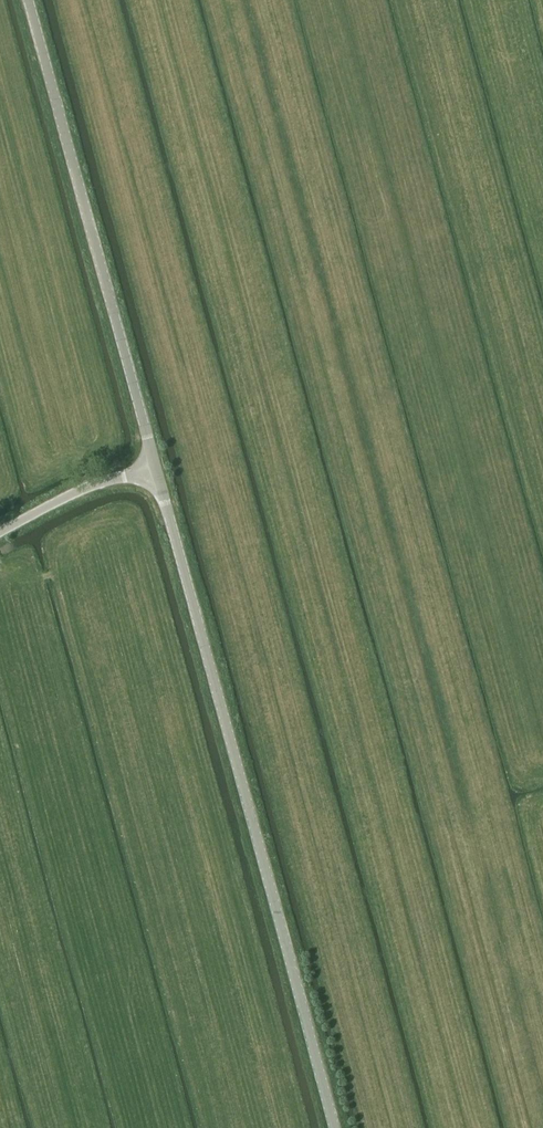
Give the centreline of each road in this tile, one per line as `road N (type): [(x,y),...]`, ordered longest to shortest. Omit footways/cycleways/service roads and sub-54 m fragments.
road 1 (unclassified): [(333,1127),(155,467)]
road 2 (unclassified): [(155,467),(29,0)]
road 3 (unclassified): [(0,532),(81,490),(155,467)]

